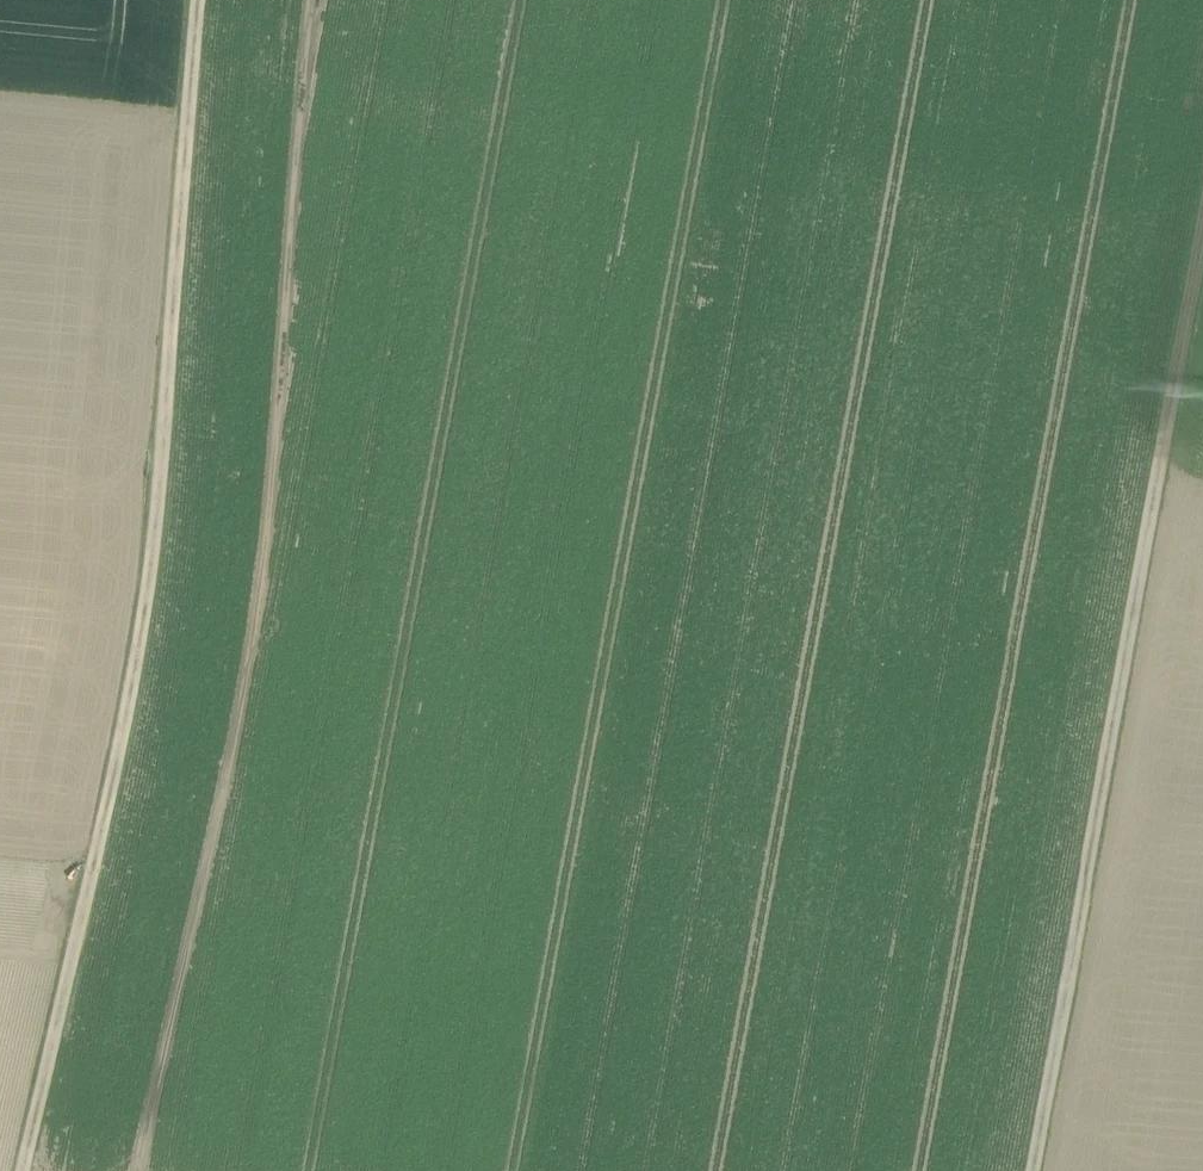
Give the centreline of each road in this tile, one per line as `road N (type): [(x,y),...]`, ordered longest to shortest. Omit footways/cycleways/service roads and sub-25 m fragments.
road 1 (track): [(23,1170),(140,652),(202,0)]
road 2 (track): [(1202,248),(1034,1170)]

